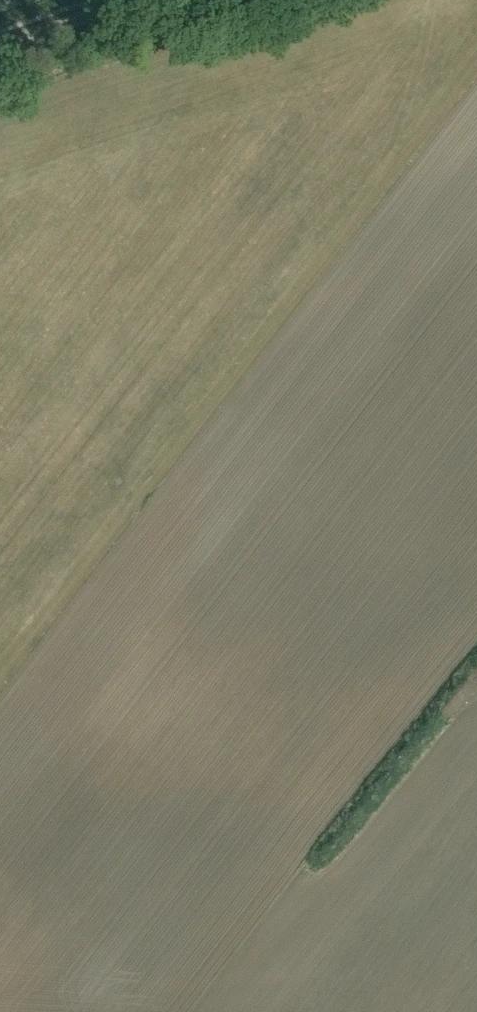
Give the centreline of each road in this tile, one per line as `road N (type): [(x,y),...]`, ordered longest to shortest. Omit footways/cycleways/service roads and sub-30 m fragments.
road 1 (track): [(0,45),(134,0)]

